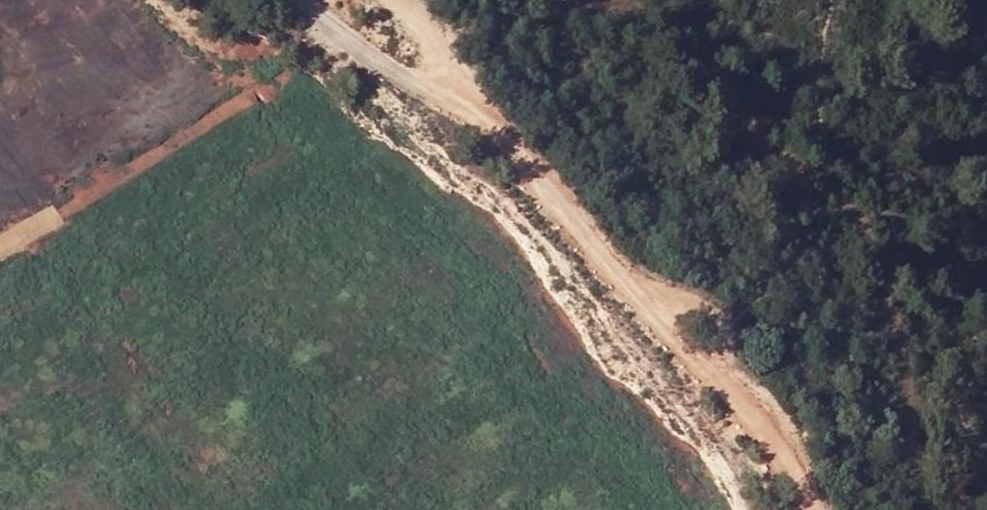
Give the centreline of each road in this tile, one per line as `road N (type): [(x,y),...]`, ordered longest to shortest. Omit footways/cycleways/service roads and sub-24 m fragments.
road 1 (track): [(789,509),(734,432),(454,109)]
road 2 (track): [(0,223),(115,332),(179,419),(227,509)]
road 3 (track): [(818,181),(868,248),(919,435),(964,509)]
road 4 (track): [(617,0),(664,21),(823,186)]
road 5 (track): [(454,109),(370,63),(297,0)]
road 6 (track): [(454,109),(370,0)]

